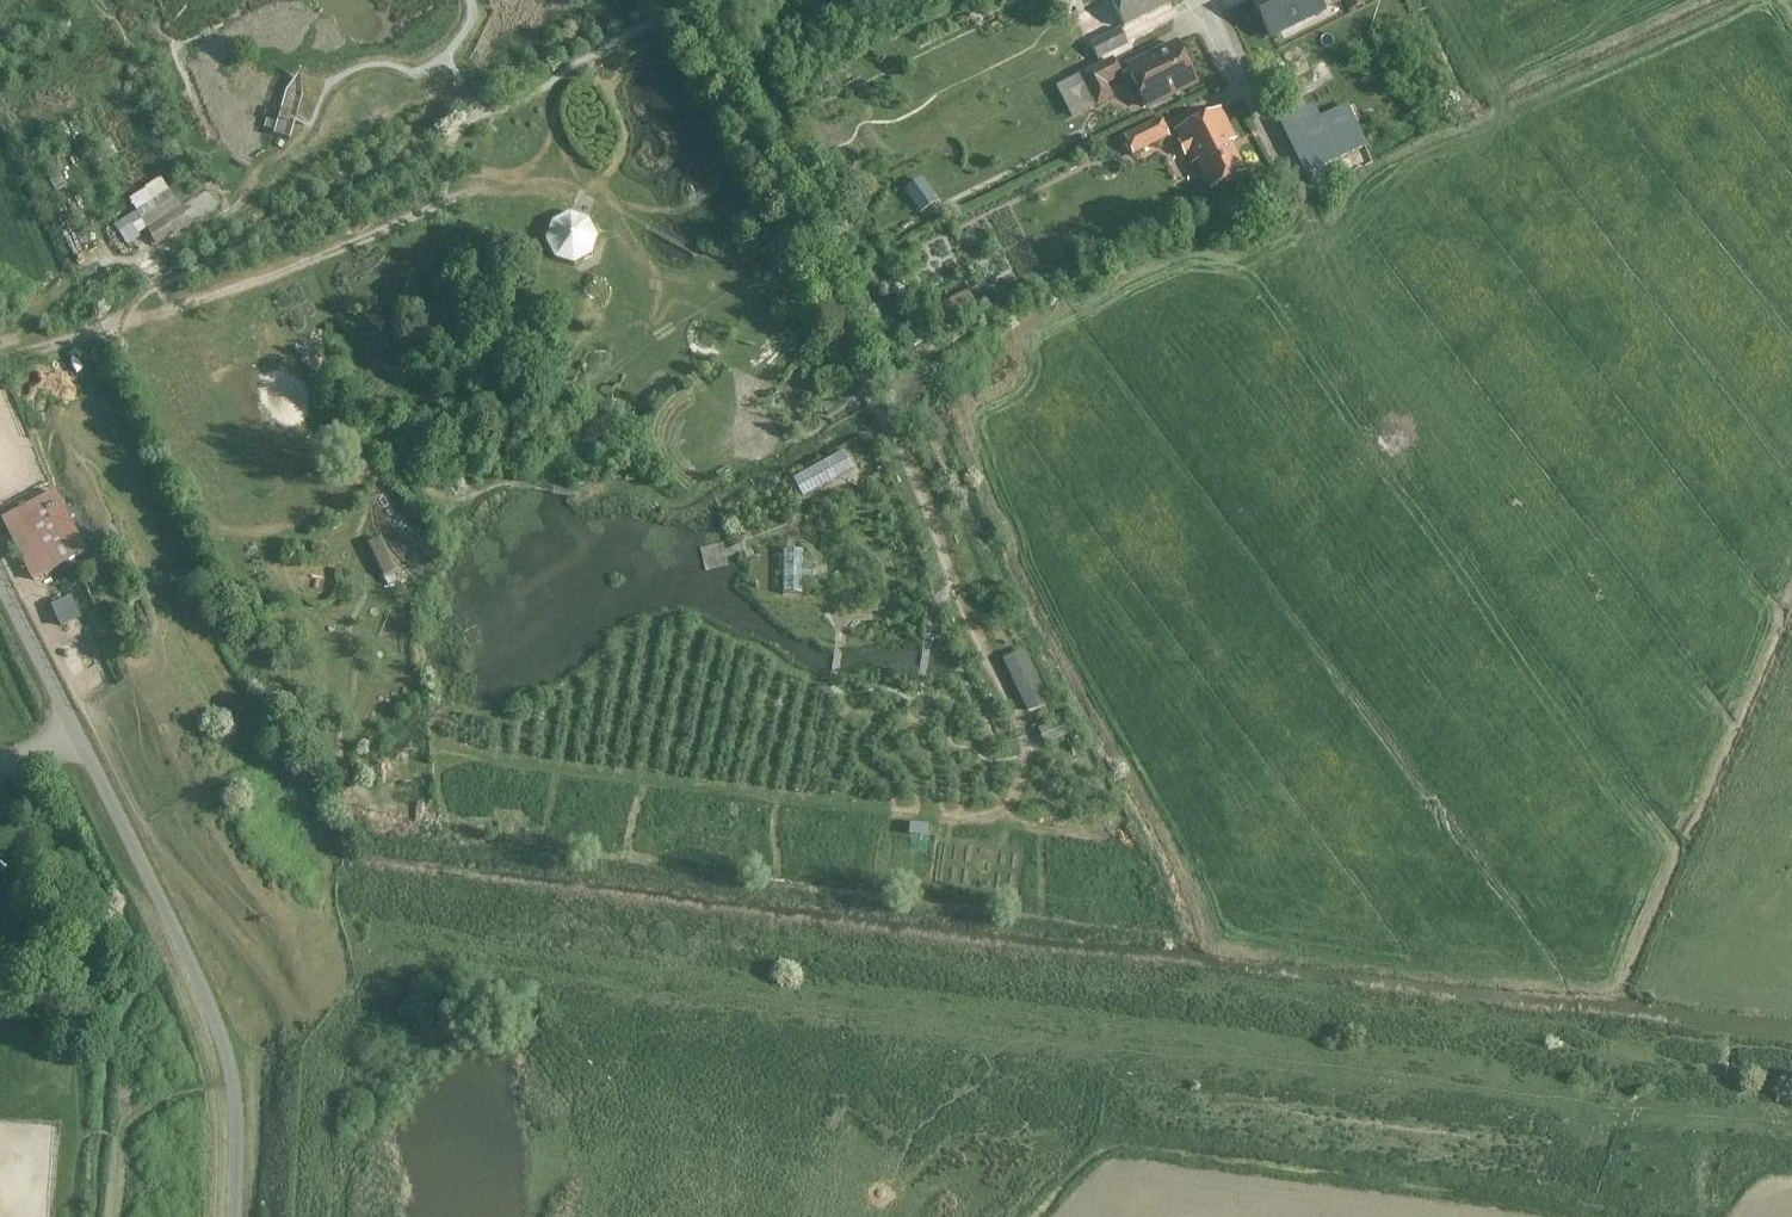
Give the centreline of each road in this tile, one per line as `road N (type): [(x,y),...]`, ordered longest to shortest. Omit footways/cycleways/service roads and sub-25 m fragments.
road 1 (unclassified): [(0,574),(220,1029),(237,1079),(234,1216)]

